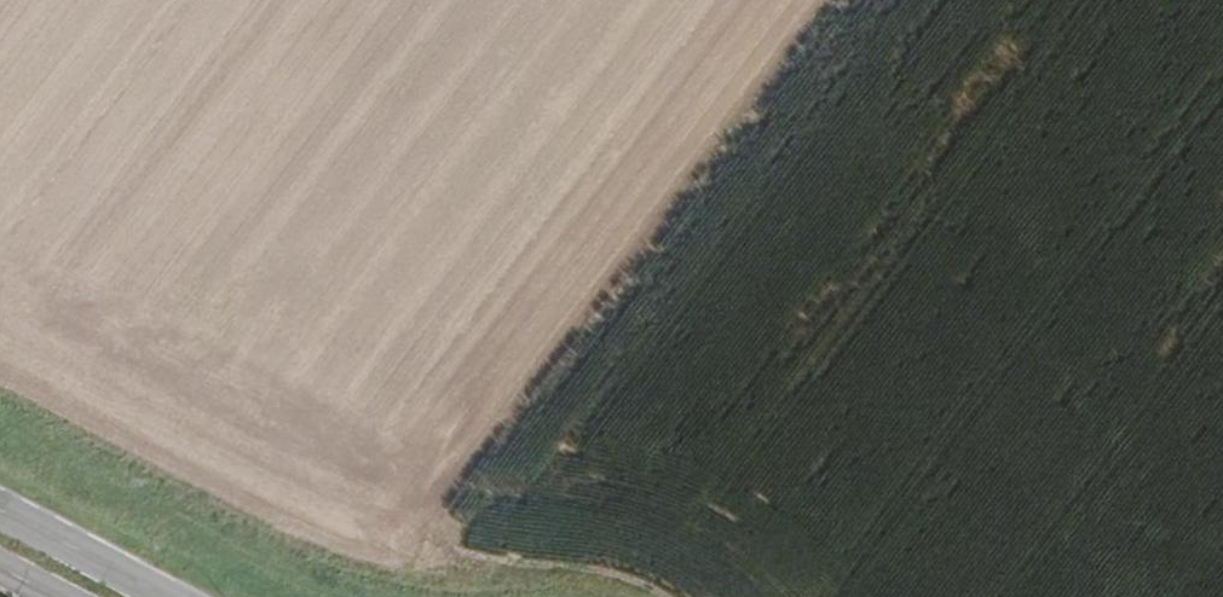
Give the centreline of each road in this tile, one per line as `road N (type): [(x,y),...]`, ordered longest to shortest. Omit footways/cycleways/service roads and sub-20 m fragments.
road 1 (primary): [(163,596),(0,515)]

